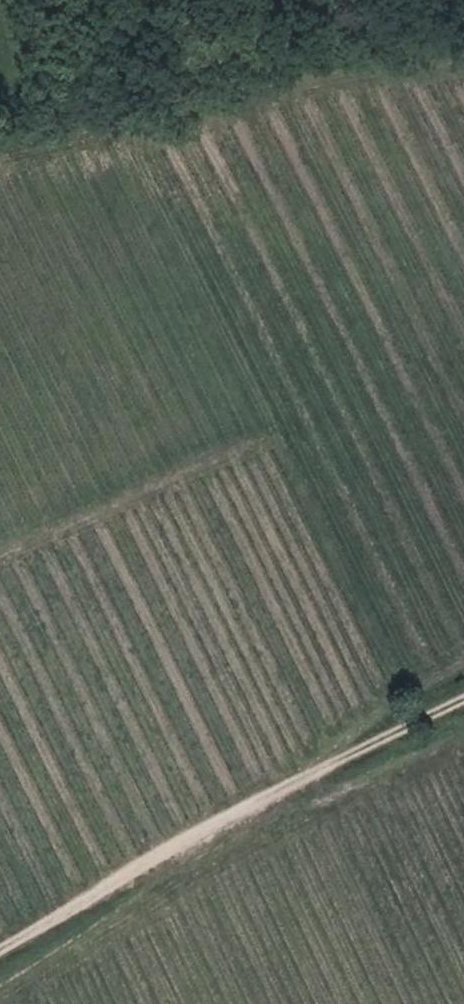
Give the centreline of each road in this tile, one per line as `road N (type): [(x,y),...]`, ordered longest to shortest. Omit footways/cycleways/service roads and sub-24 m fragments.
road 1 (track): [(463,714),(0,952)]
road 2 (track): [(0,152),(295,79),(463,59)]

